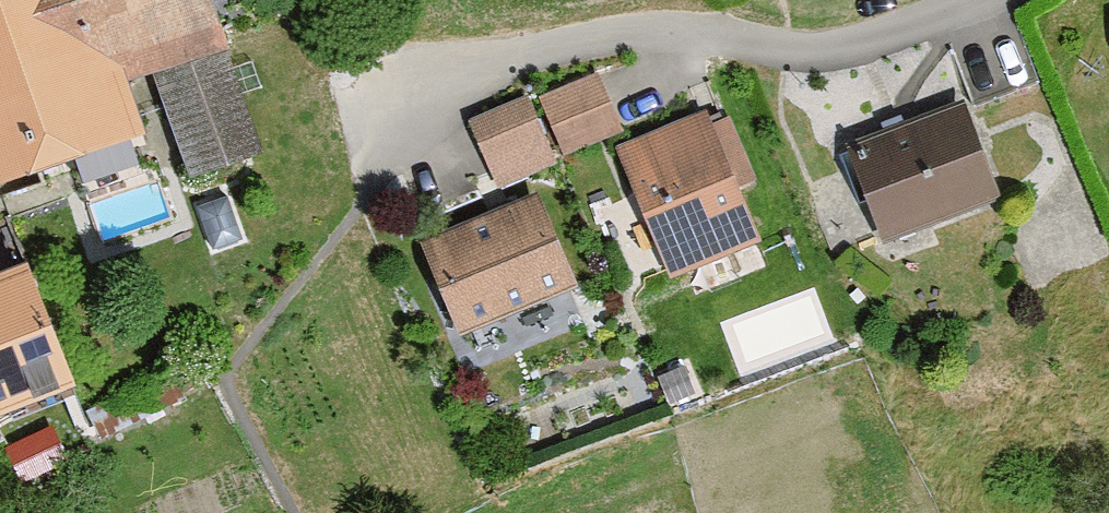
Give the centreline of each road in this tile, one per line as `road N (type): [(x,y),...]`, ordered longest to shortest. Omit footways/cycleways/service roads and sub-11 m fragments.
road 1 (residential): [(1037,0),(1022,15),(823,67),(609,49),(433,93)]

